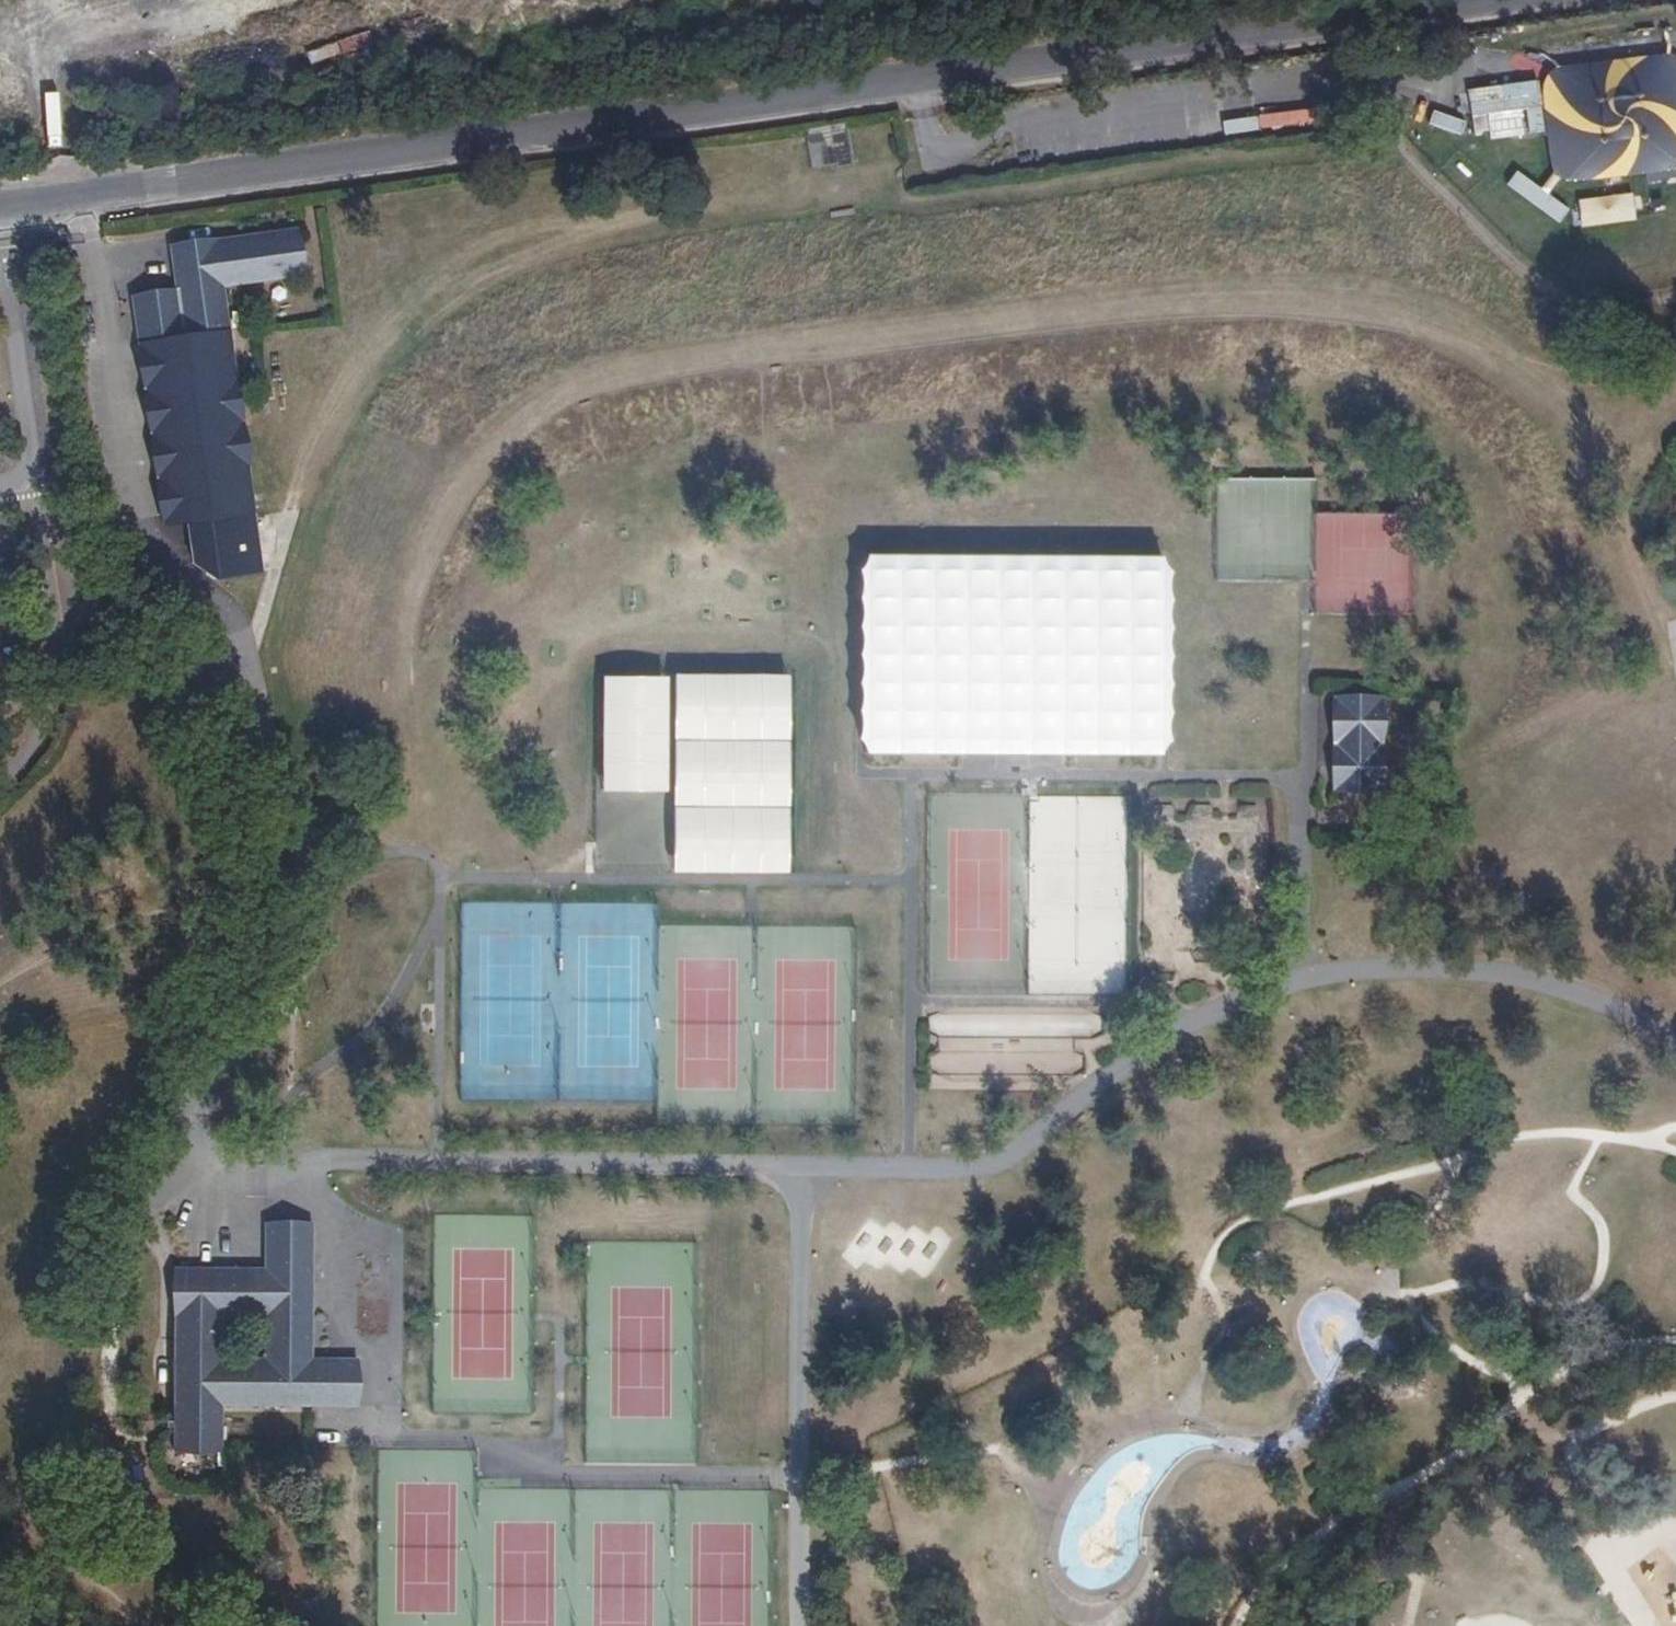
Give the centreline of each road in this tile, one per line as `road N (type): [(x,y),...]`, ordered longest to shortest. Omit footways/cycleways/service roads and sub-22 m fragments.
road 1 (unclassified): [(0,206),(1479,0)]

